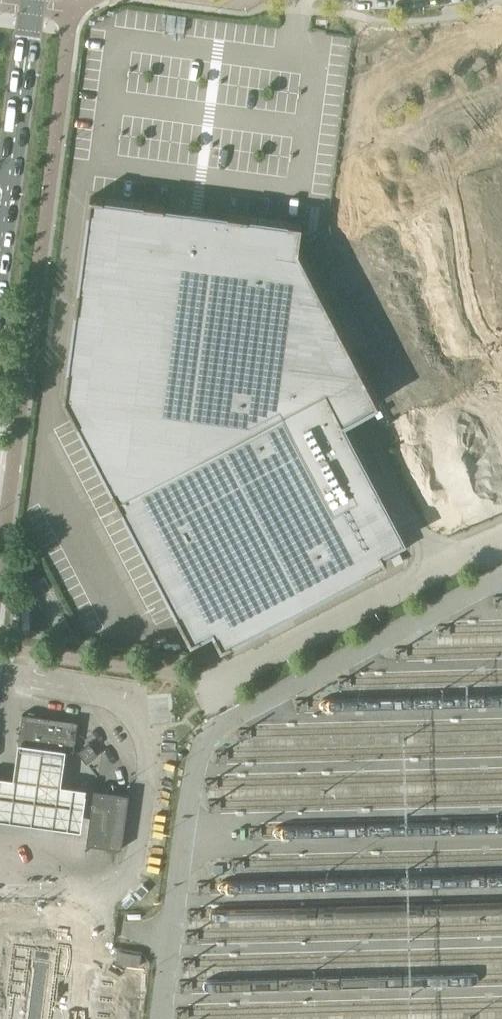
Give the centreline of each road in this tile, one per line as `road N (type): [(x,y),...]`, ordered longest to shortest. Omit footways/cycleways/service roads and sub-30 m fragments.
road 1 (unclassified): [(225,707),(215,683),(501,541)]
road 2 (secondary): [(0,235),(34,0)]

